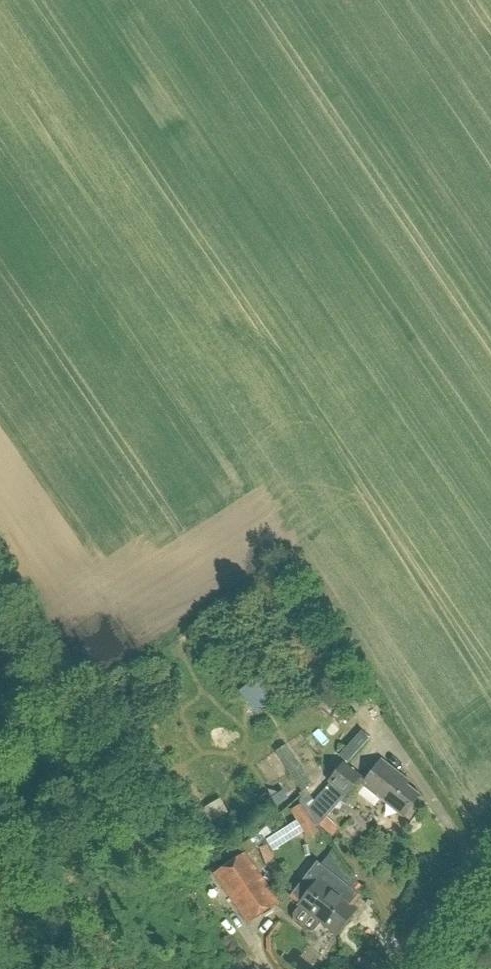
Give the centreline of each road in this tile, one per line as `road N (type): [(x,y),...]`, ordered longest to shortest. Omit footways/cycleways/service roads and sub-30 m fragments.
road 1 (unclassified): [(392,968),(490,847)]

